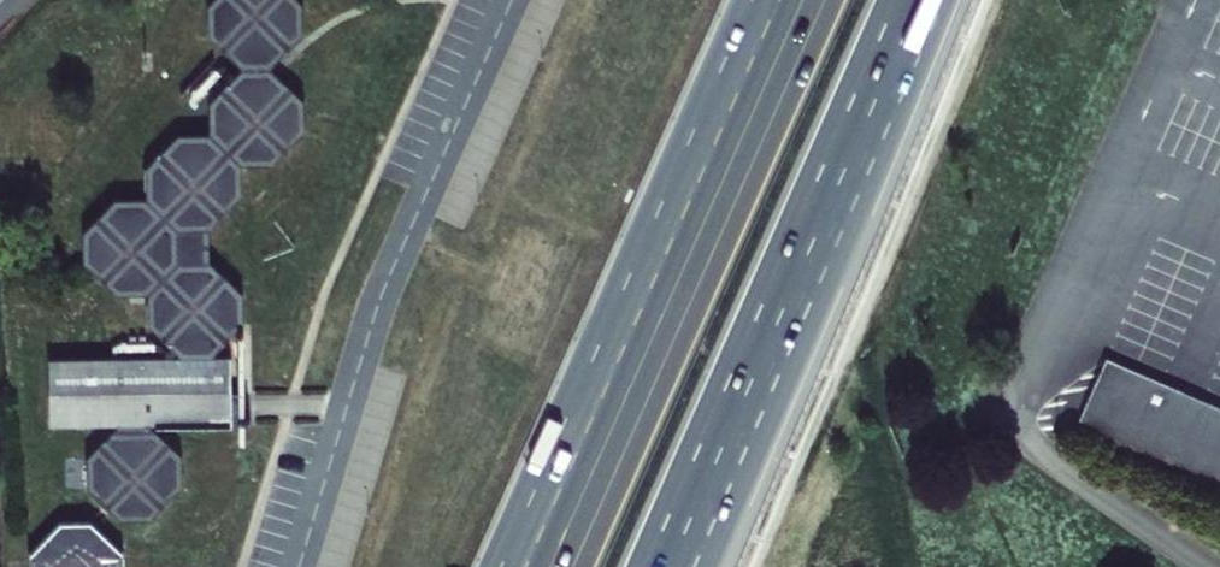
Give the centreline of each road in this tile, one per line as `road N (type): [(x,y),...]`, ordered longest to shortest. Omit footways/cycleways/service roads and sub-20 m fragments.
road 1 (motorway): [(811,0),(564,559)]
road 2 (unclassified): [(510,0),(379,298),(299,566)]
road 3 (motorway): [(752,369),(914,0)]
road 4 (motorway): [(664,566),(752,369)]
road 5 (motorway): [(683,566),(752,369)]

